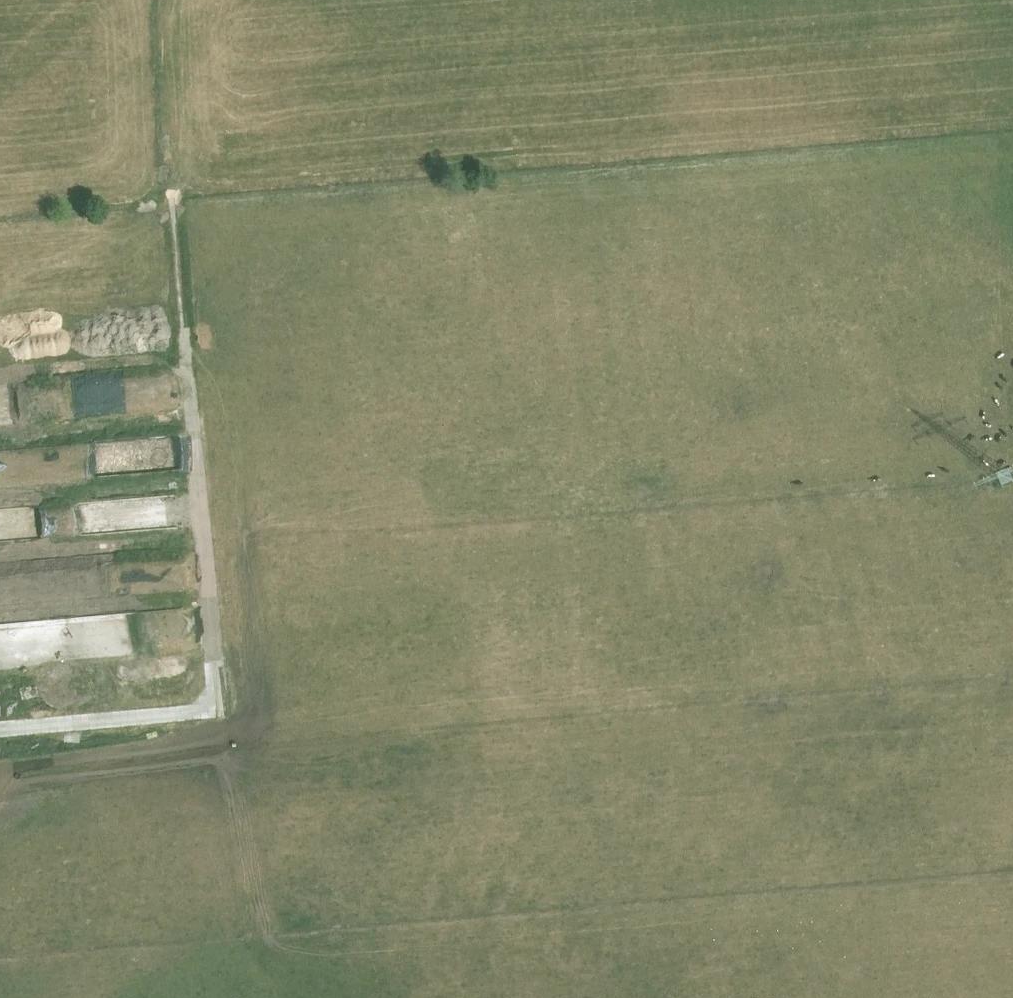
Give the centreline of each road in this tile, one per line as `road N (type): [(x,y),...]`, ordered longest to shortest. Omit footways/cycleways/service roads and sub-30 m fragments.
road 1 (track): [(0,768),(190,743),(224,728),(172,183)]

